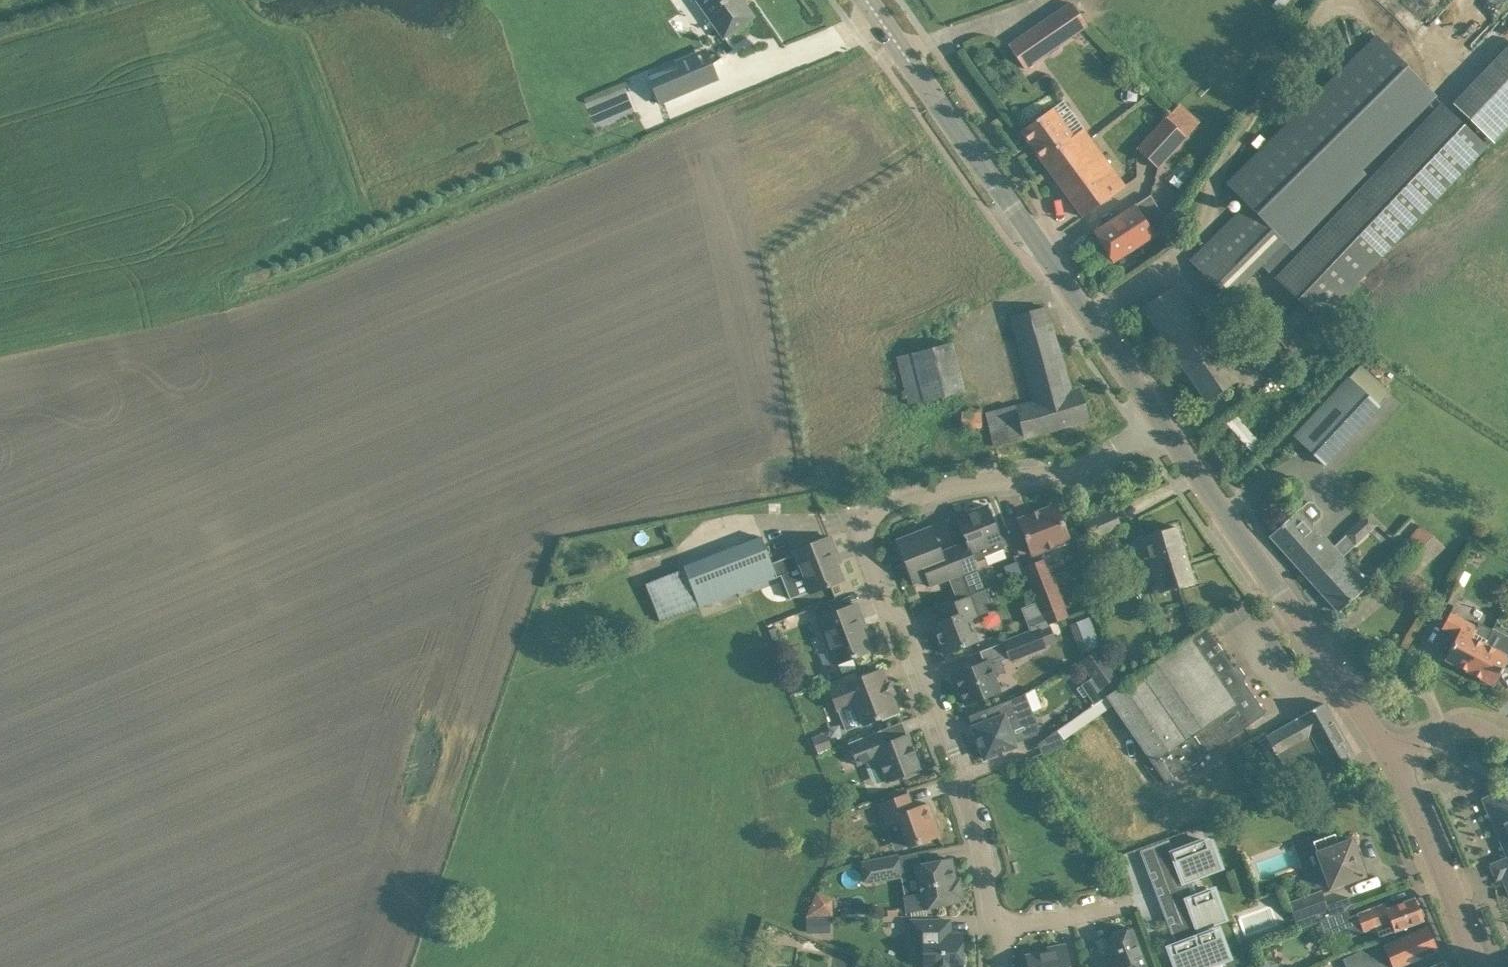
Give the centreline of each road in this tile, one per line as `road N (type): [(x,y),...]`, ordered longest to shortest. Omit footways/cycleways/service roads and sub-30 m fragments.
road 1 (residential): [(1003,928),(964,791),(966,766),(904,617),(880,603),(869,536),(883,506),(1073,465),(1160,418)]
road 2 (secondary): [(1160,418),(869,0)]
road 3 (secondary): [(1393,754),(1160,418)]
road 4 (track): [(1329,0),(1227,160),(1210,215),(1093,320)]
road 5 (secondary): [(1483,966),(1393,754)]
road 6 (residential): [(1129,900),(1003,928)]
road 7 (residential): [(1507,737),(1489,726),(1451,729),(1393,754)]

